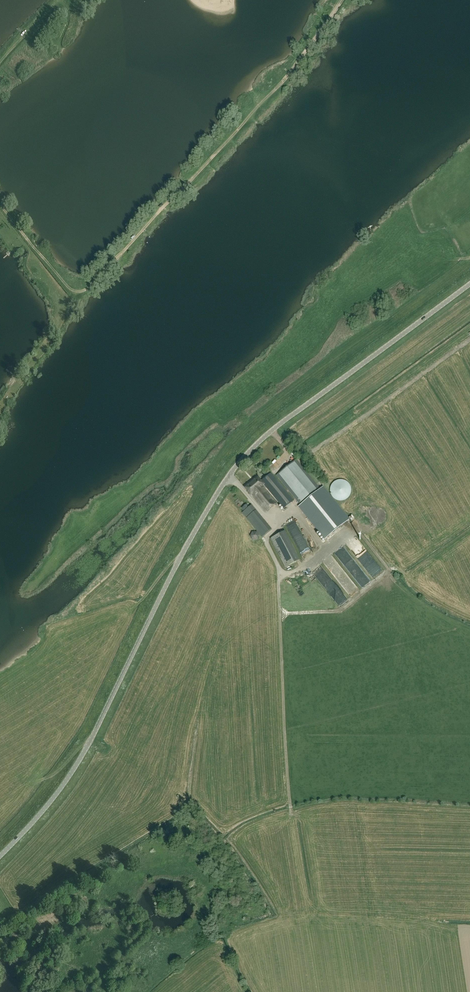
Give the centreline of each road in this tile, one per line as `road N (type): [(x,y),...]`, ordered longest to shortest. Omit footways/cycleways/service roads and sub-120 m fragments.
road 1 (tertiary): [(0,856),(77,764),(227,477),(300,409),(469,284)]

